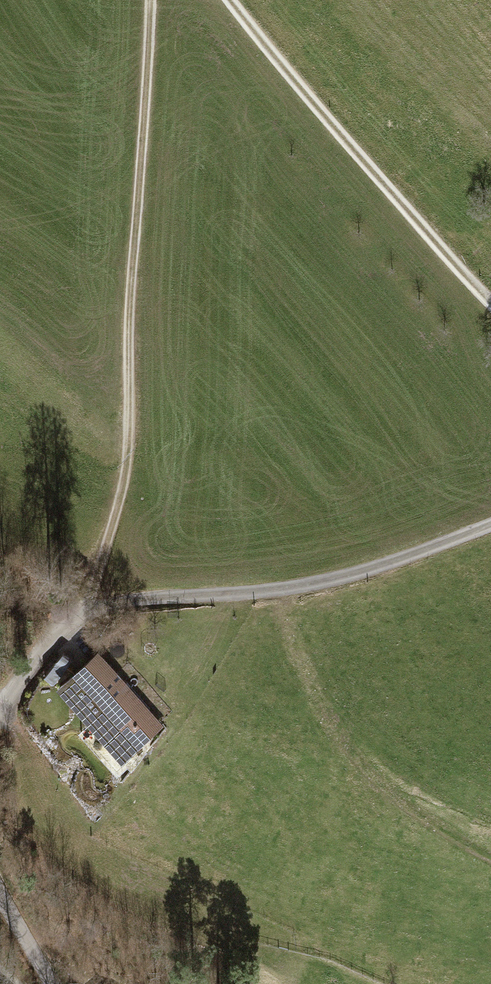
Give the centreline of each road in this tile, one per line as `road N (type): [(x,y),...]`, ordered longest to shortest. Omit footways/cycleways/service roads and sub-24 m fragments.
road 1 (track): [(75,617),(101,566),(127,454),(129,312),(152,0)]
road 2 (unclassified): [(490,524),(367,571),(285,589),(151,599),(75,617),(0,708)]
road 3 (track): [(490,301),(230,0)]

